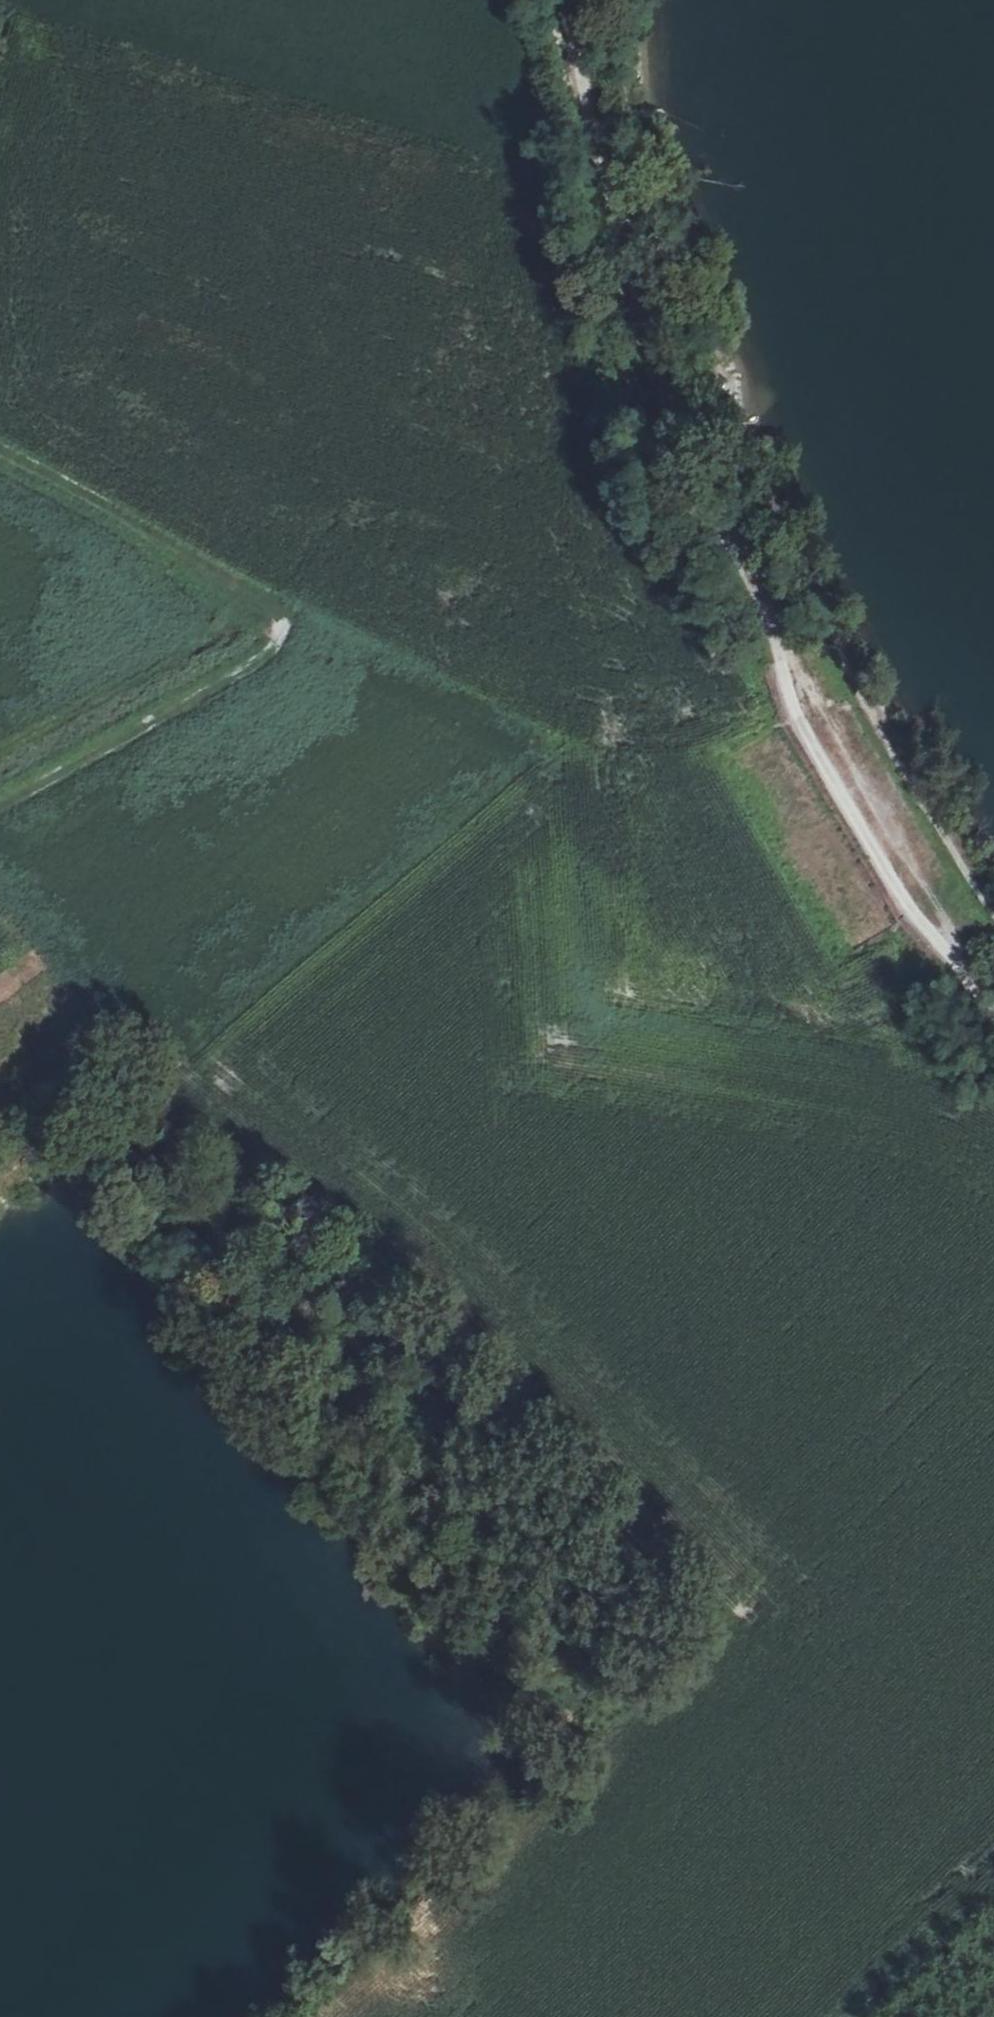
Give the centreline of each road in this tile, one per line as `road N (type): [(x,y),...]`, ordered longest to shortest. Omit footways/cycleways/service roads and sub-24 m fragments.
road 1 (track): [(566,0),(578,97),(656,422),(752,610),(814,756),(880,871),(993,1008)]
road 2 (track): [(283,635),(240,668),(0,802)]

